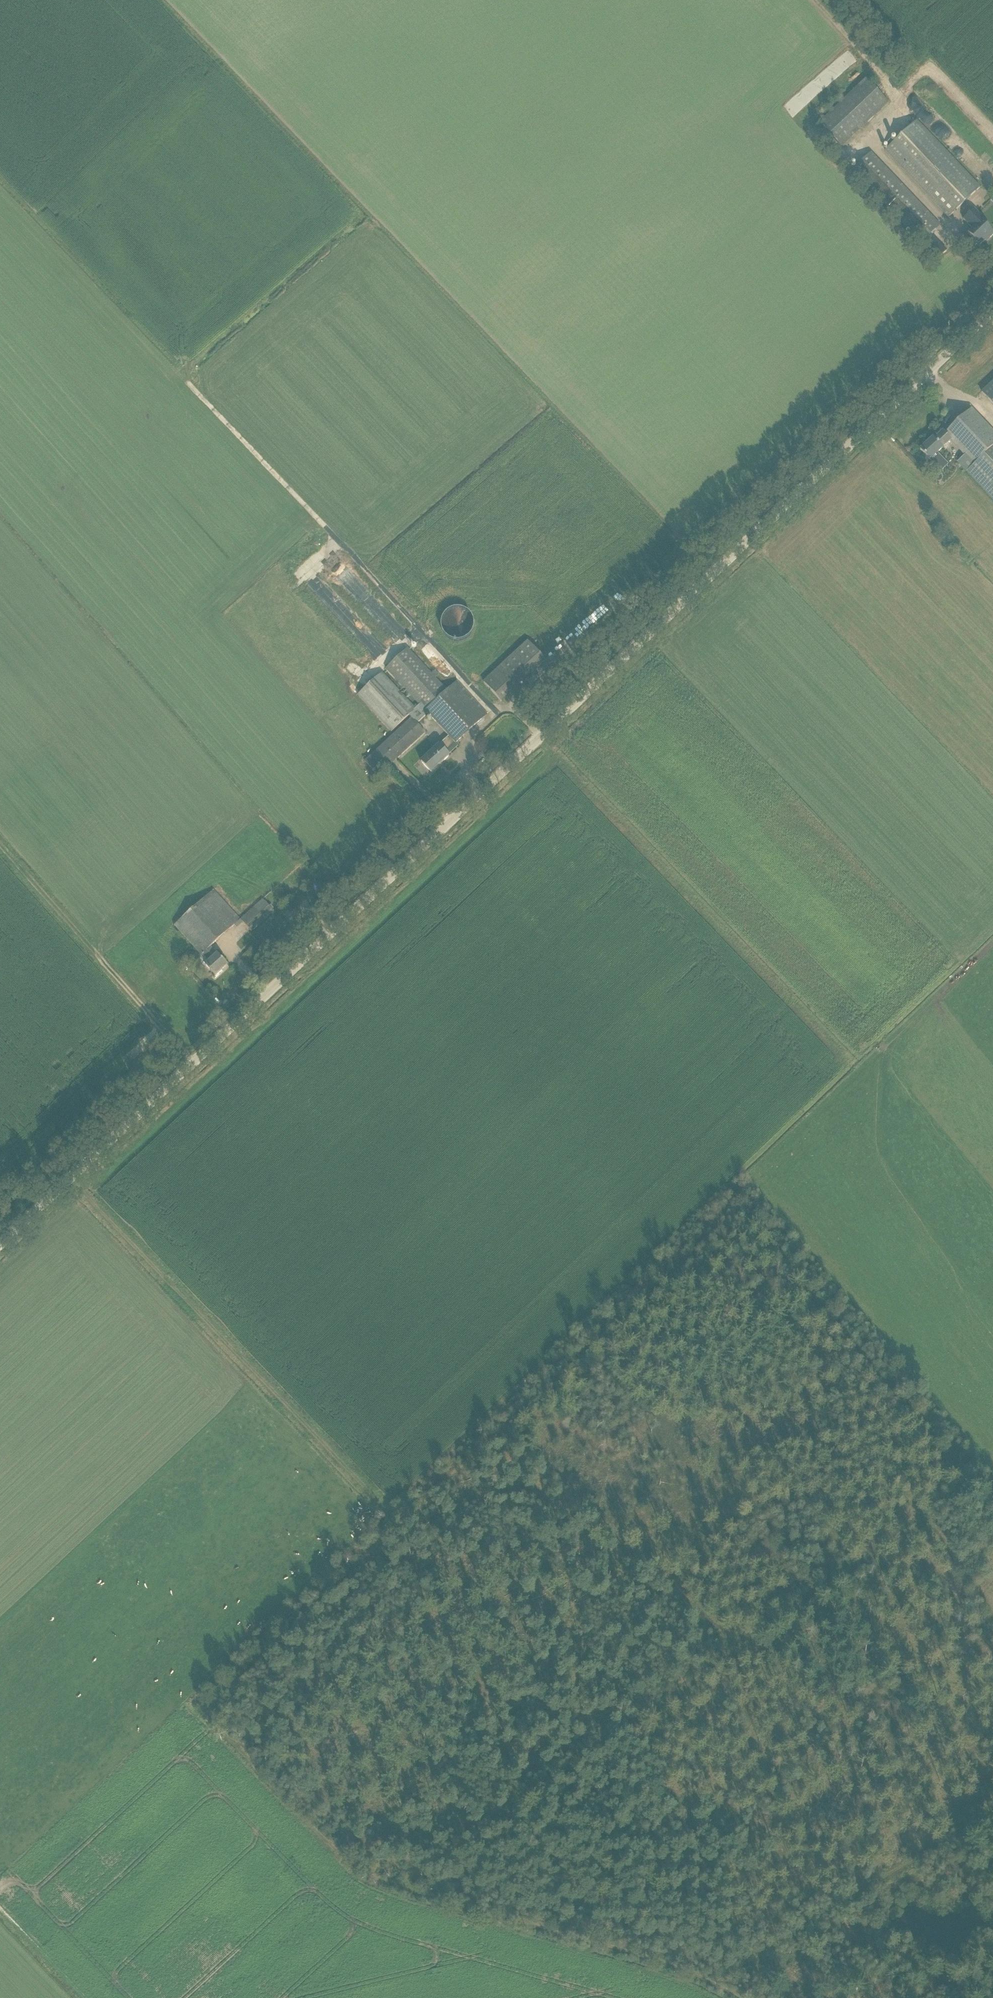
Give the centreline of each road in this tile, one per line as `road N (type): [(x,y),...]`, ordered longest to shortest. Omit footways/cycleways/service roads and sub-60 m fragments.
road 1 (unclassified): [(0,1243),(992,311)]
road 2 (track): [(992,1618),(935,1518),(975,1486),(744,1210),(401,1529)]
road 3 (track): [(401,1529),(206,1711),(337,1854),(371,1876),(742,1997)]
road 4 (track): [(69,1179),(401,1529)]

